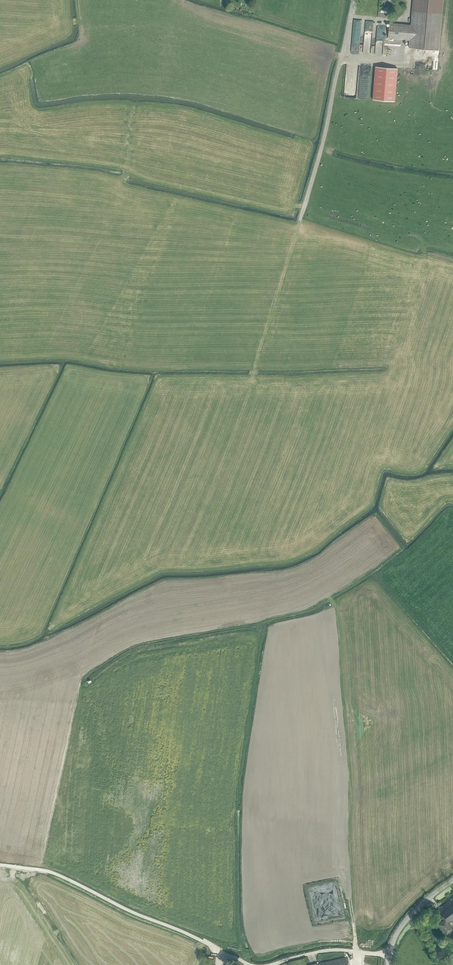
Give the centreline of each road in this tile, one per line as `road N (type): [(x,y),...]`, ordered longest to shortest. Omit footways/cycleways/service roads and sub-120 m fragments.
road 1 (unclassified): [(251,964),(53,873),(0,865)]
road 2 (track): [(301,219),(342,58)]
road 3 (unclassified): [(390,955),(327,950),(270,964)]

